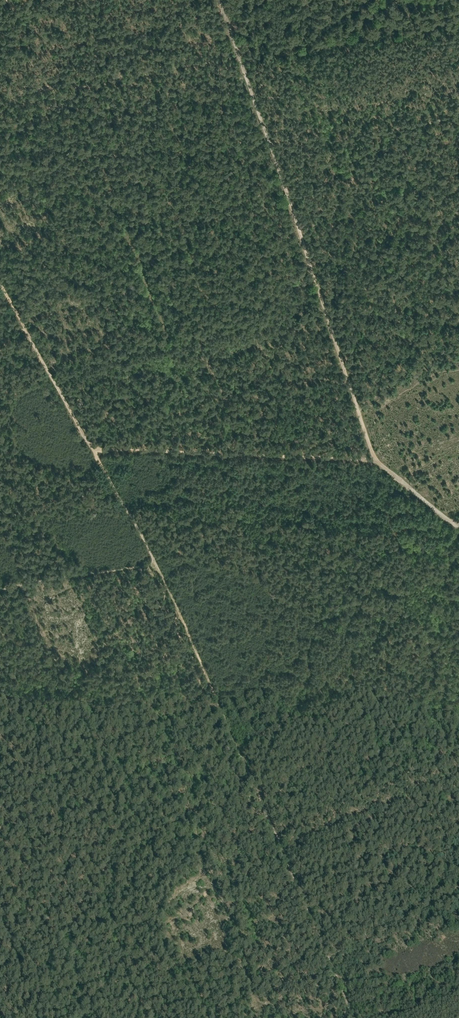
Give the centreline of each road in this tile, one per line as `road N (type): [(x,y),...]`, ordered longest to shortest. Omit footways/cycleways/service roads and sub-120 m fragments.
road 1 (track): [(273,153),(376,458),(458,528)]
road 2 (track): [(0,285),(158,565)]
road 3 (track): [(95,451),(376,458)]
road 4 (track): [(158,565),(262,806)]
road 5 (track): [(239,56),(0,92)]
road 6 (track): [(262,806),(354,1017)]
road 7 (track): [(273,153),(395,123),(458,118)]
road 8 (track): [(458,191),(392,205),(306,256)]
road 9 (track): [(128,568),(0,587)]

